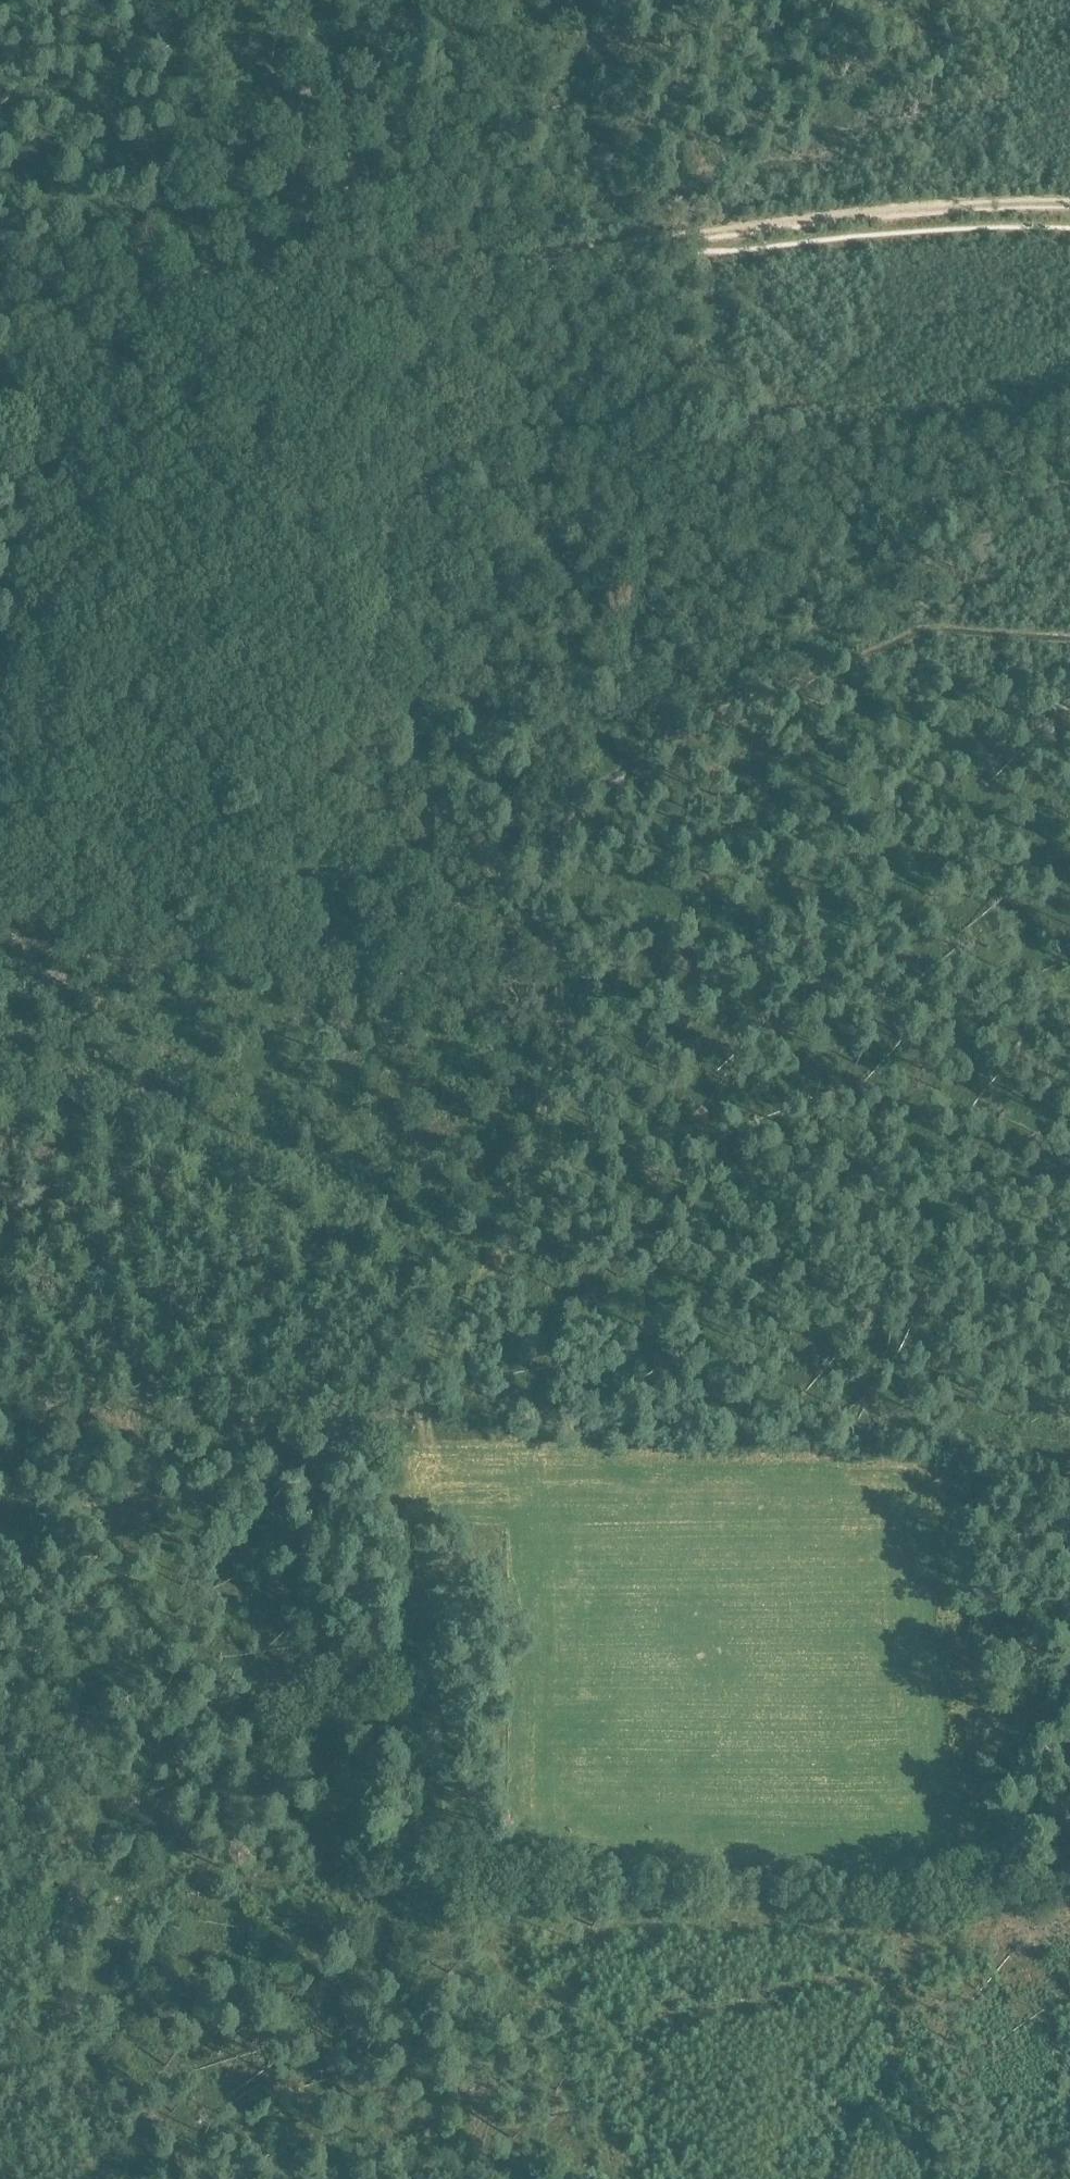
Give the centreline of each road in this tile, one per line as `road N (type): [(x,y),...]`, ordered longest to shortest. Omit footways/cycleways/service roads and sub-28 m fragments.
road 1 (track): [(0,326),(209,282),(585,251),(919,207),(1069,204)]

